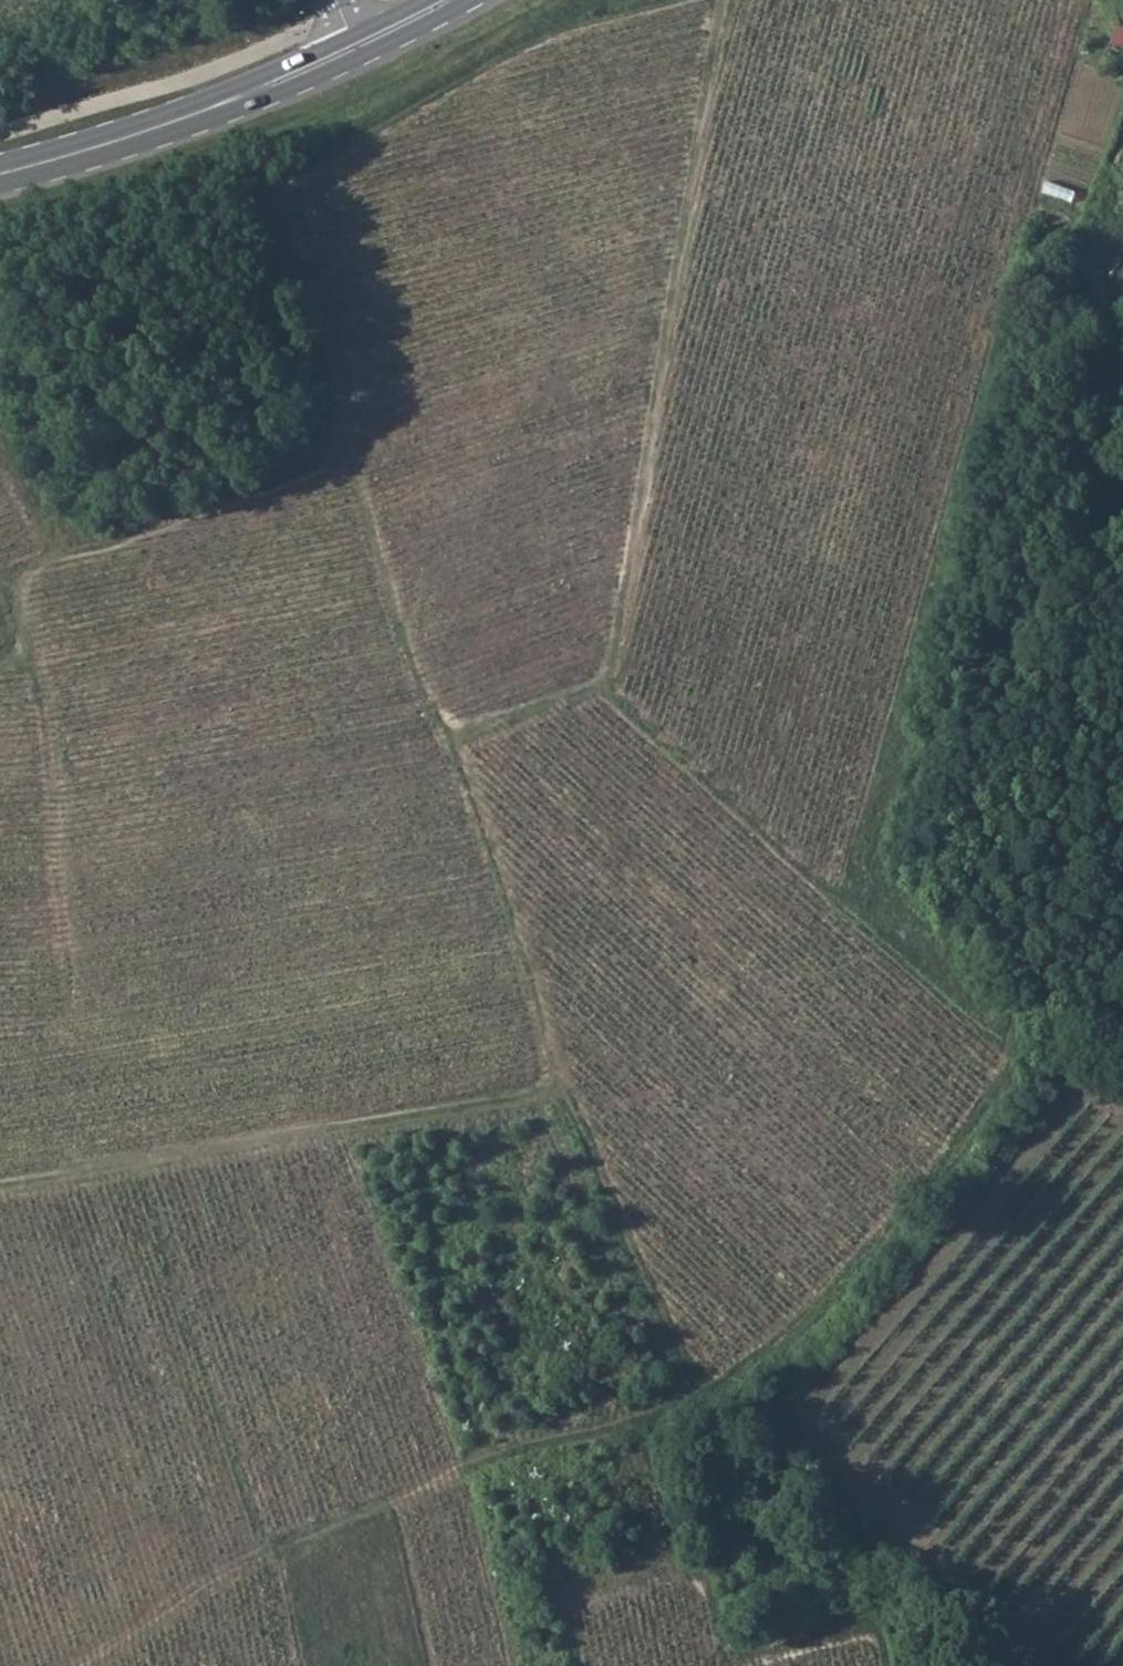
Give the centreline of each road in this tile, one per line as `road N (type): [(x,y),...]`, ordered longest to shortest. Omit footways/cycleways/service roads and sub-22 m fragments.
road 1 (track): [(0,1194),(521,1102),(558,1082),(526,969),(425,700),(280,205),(296,184),(546,46)]
road 2 (track): [(720,0),(605,695),(448,753)]
road 3 (track): [(605,695),(1027,1072)]
road 4 (secondary): [(0,171),(205,115),(358,46)]

